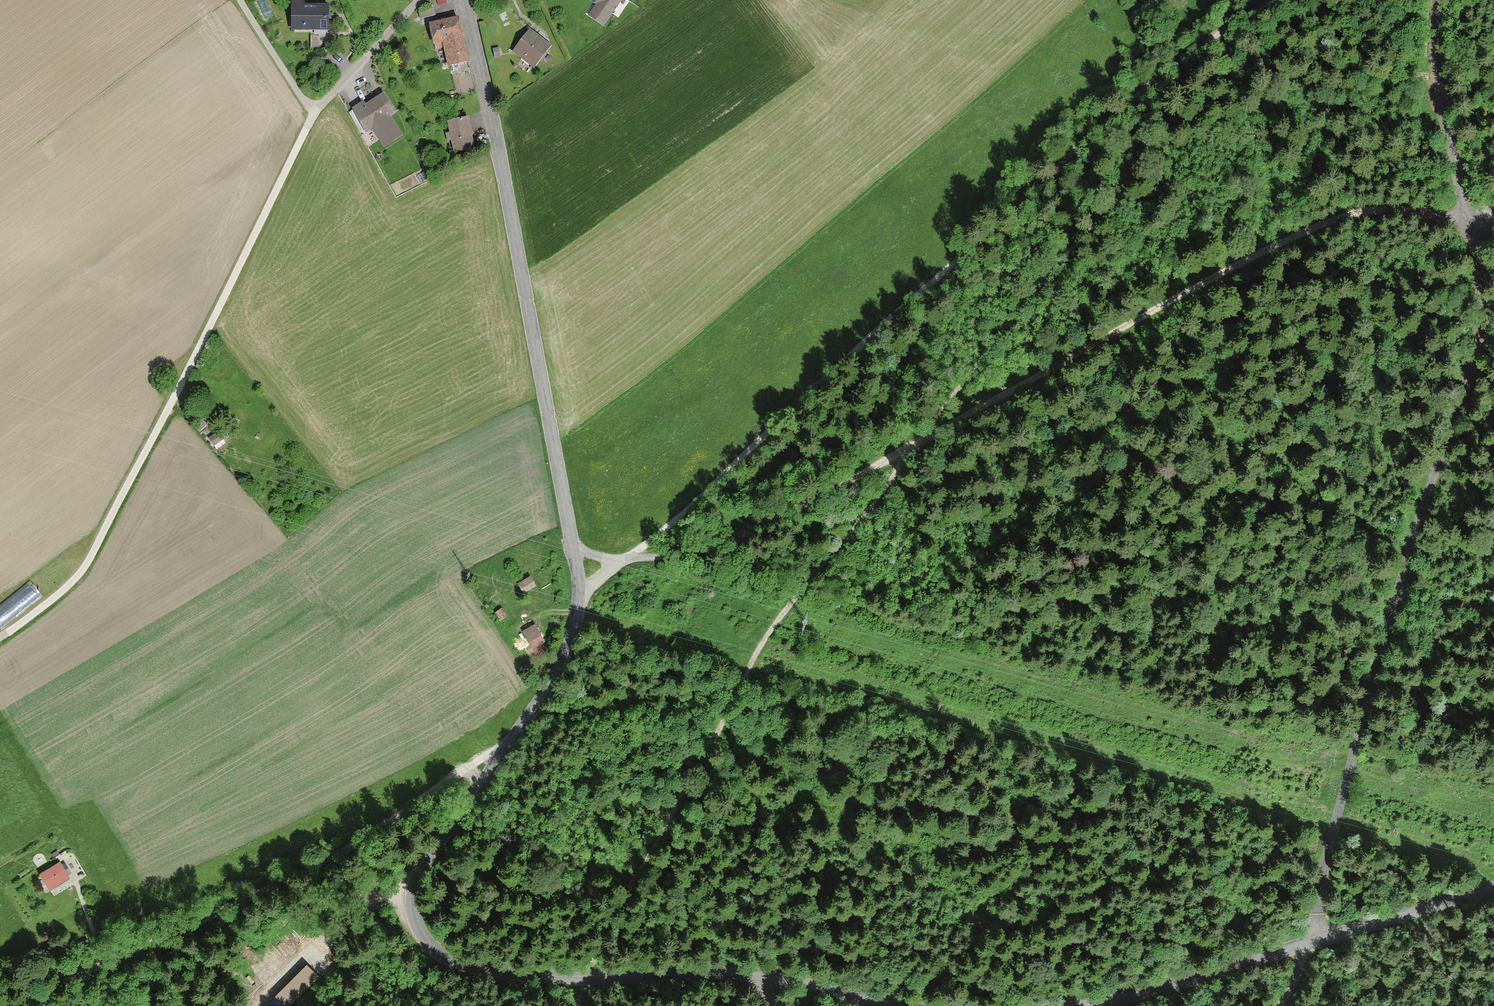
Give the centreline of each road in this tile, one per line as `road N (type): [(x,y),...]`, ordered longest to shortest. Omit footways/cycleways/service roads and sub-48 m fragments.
road 1 (tertiary): [(897,1005),(756,975),(587,979),(468,967),(436,951),(416,923),(418,877),(549,685),(571,637),(579,592),(508,197),(462,0)]
road 2 (track): [(581,1005),(601,946),(767,638),(1266,2)]
road 3 (unclassified): [(1437,0),(1438,61),(1482,320),(1420,521),(1310,942)]
road 4 (track): [(627,559),(692,554),(733,540),(1125,326),(1337,223),(1382,211),(1493,219)]
road 5 (track): [(627,559),(1096,130),(1268,0)]
road 6 (track): [(316,115),(95,555),(70,588),(0,641)]
road 7 (track): [(5,1005),(306,872),(520,730)]
road 8 (tertiary): [(1310,942),(1081,1005)]
road 9 (tertiary): [(1493,889),(1310,942)]
road 10 (residential): [(419,0),(316,115)]
road 11 (track): [(316,115),(241,0)]

